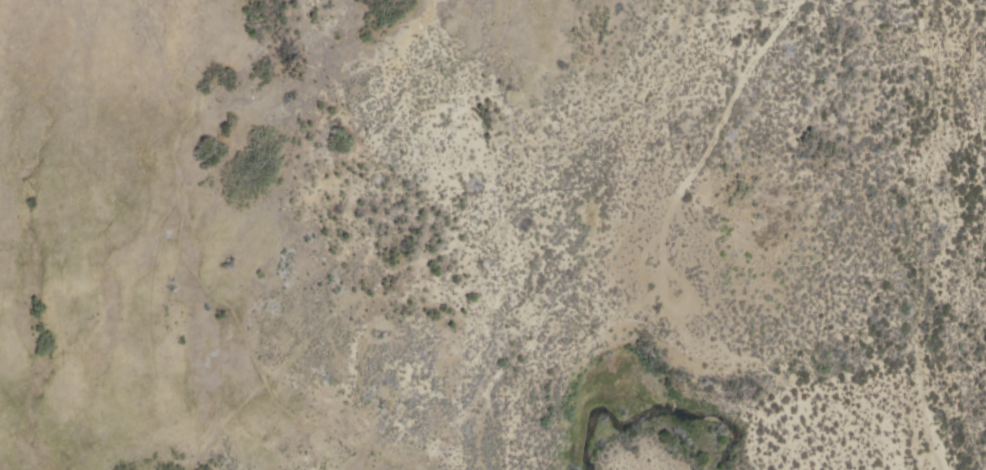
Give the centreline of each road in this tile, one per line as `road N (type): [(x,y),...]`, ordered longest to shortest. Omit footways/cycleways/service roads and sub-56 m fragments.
road 1 (track): [(670,314),(661,261),(669,211),(807,0)]

